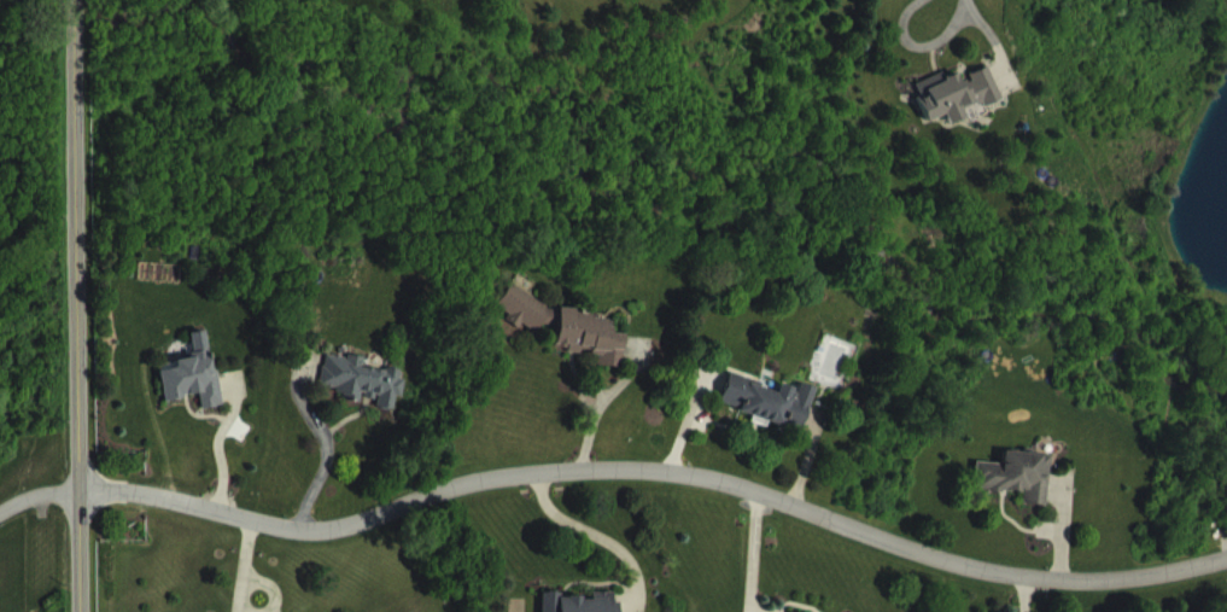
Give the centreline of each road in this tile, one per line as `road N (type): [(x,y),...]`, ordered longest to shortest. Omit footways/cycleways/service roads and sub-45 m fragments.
road 1 (residential): [(86,479),(349,523),(419,492),(539,468),(619,465),(730,476),(906,548),(1057,581),(1130,578),(1226,556)]
road 2 (secondary): [(86,611),(76,0)]

